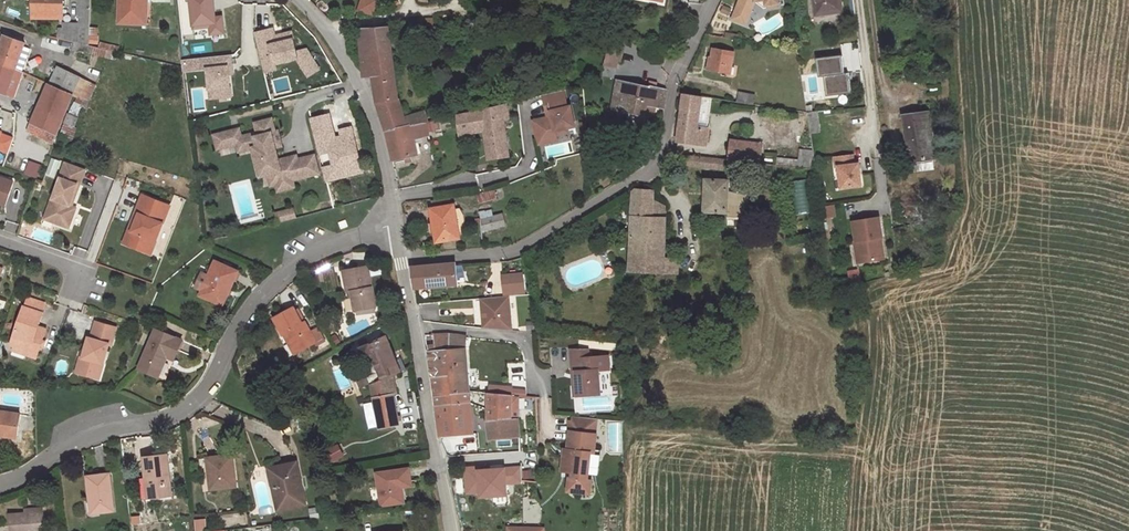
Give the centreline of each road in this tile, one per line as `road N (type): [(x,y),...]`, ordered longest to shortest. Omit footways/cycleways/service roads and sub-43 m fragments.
road 1 (unclassified): [(0,485),(76,442),(169,419),(198,400),(244,317),(280,278),(315,252),(395,226)]
road 2 (residential): [(714,0),(676,77),(664,150),(645,173),(525,247),(401,260)]
road 3 (unclassified): [(401,260),(447,530)]
road 4 (unclassified): [(299,0),(349,63),(376,123),(395,226)]
road 5 (track): [(332,37),(354,24),(458,0)]

